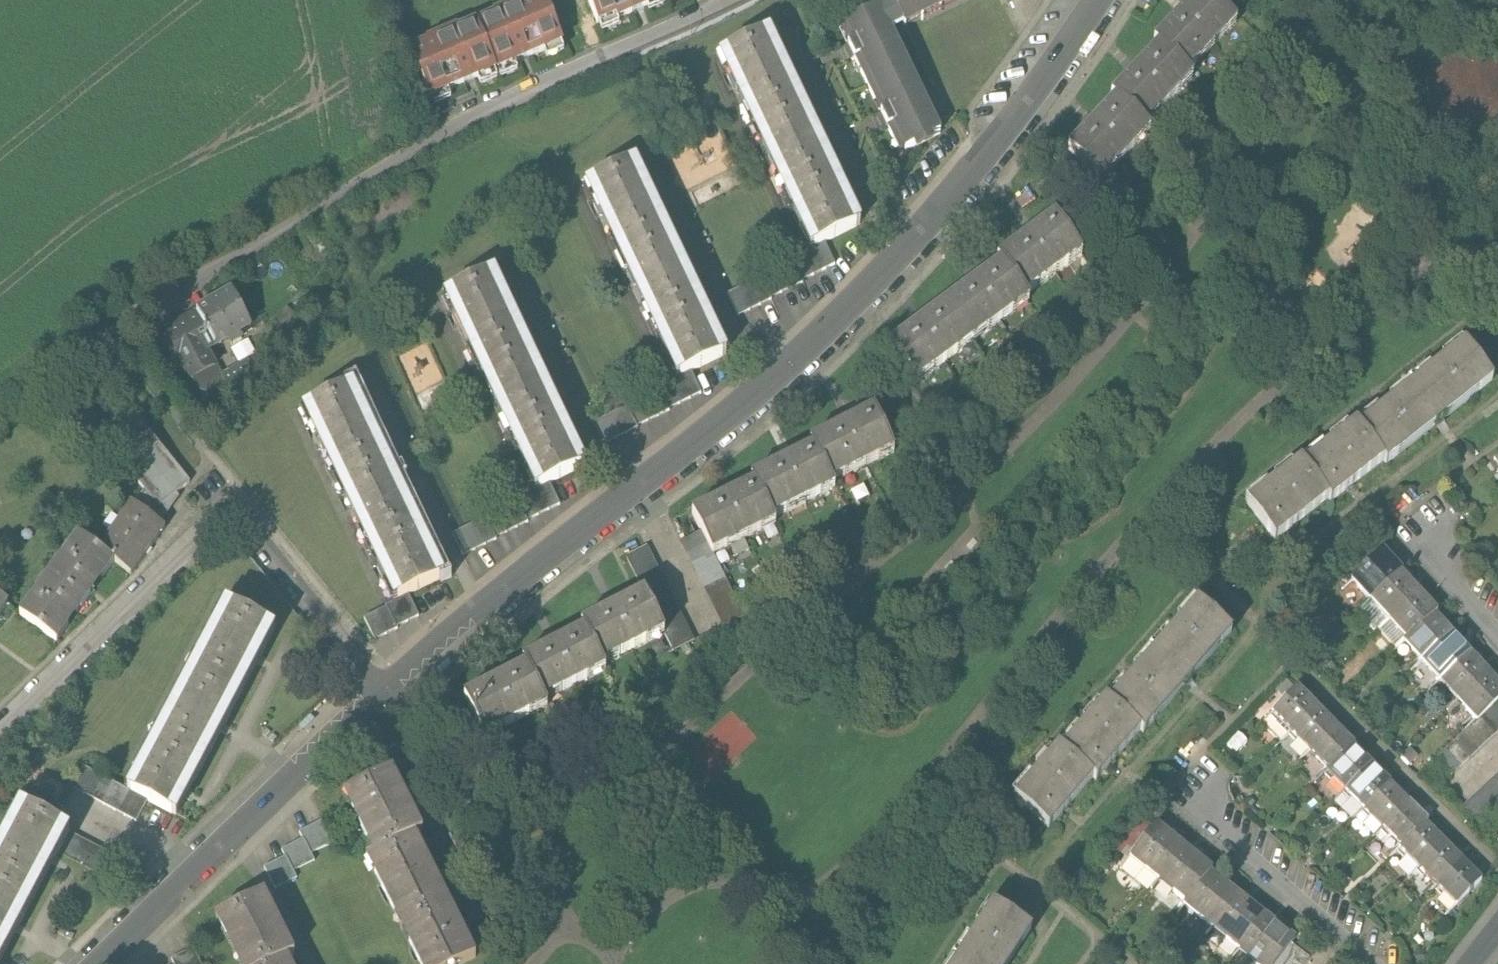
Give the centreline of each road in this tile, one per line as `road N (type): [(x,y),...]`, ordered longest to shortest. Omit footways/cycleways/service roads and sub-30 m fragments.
road 1 (residential): [(384,684),(757,385),(898,253),(987,153),(1099,0)]
road 2 (unclassified): [(724,0),(441,127),(0,390)]
road 3 (residential): [(384,684),(227,479),(90,642),(0,731)]
road 4 (residential): [(98,963),(384,684)]
road 5 (residential): [(1379,963),(1225,832),(1205,804)]
road 6 (residential): [(1497,628),(1432,551),(1424,525)]

